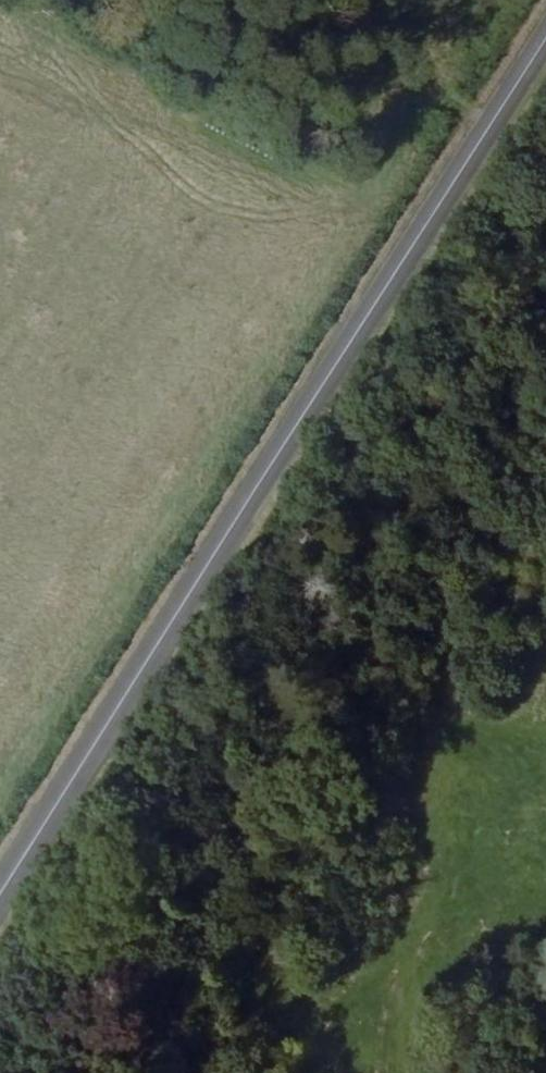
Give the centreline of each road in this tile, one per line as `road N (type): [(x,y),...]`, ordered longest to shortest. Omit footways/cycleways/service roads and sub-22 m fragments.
road 1 (secondary): [(545,39),(0,893)]
road 2 (track): [(410,1072),(412,915),(453,584),(464,545),(499,490),(545,437)]

